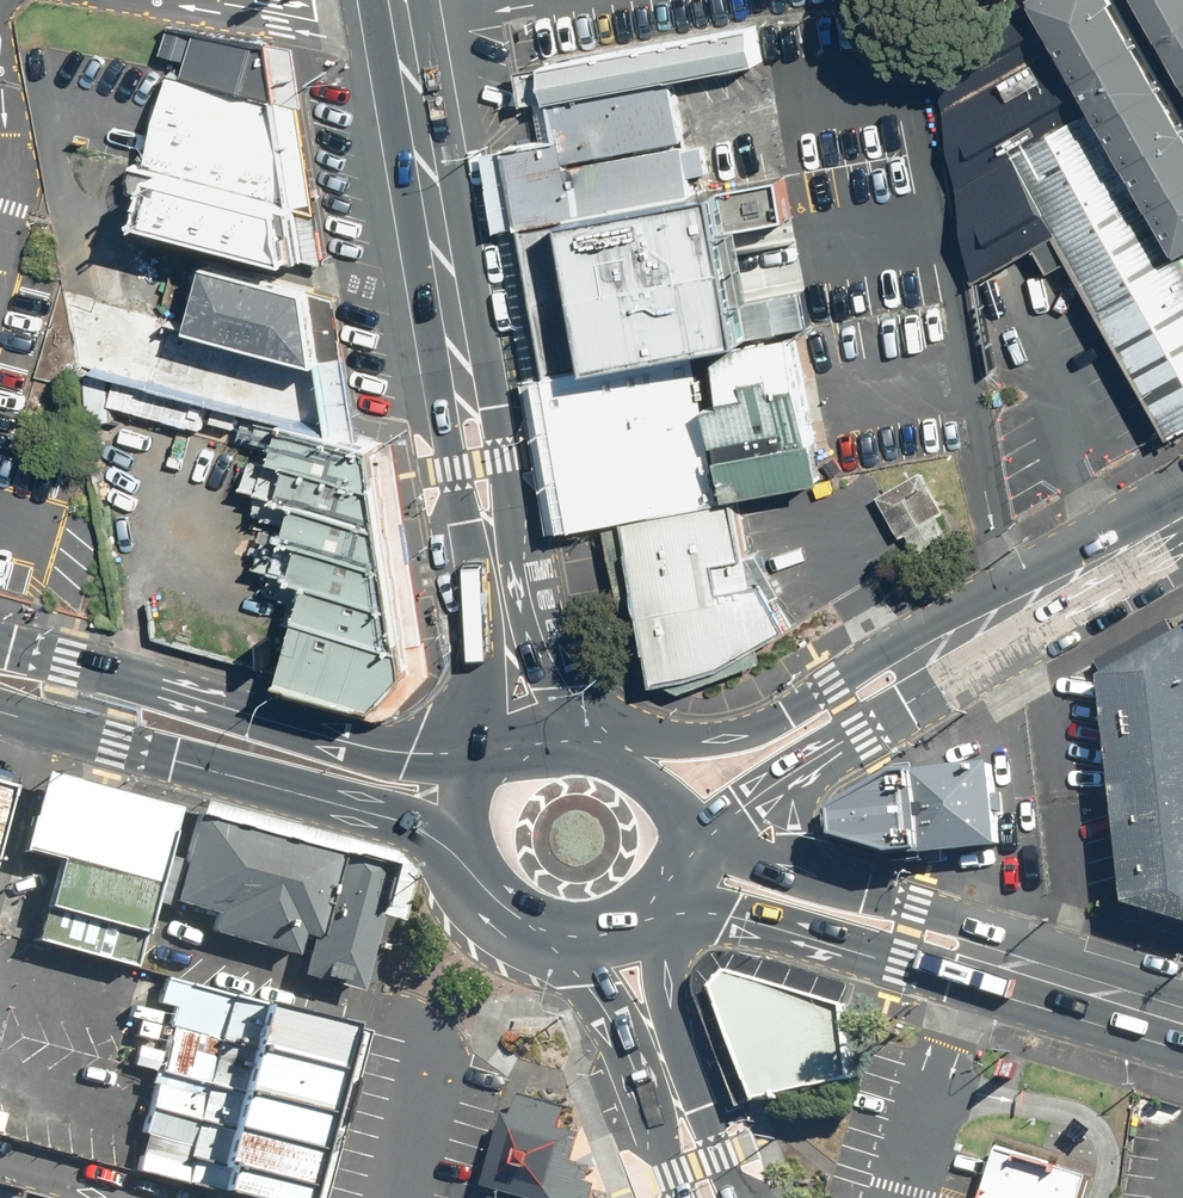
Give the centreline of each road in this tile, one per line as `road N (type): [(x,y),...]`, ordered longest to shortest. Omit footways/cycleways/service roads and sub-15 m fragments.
road 1 (primary): [(0,653),(424,757),(504,786)]
road 2 (primary): [(489,858),(410,823),(0,706)]
road 3 (secondary): [(511,775),(455,470),(454,310)]
road 4 (secondary): [(454,310),(507,462),(546,659),(603,747)]
road 5 (secondary): [(629,758),(751,729),(887,650),(981,623)]
road 6 (primary): [(983,953),(904,956),(653,900)]
road 7 (secondary): [(400,0),(454,310)]
road 8 (secondary): [(644,909),(659,1005),(716,1151),(723,1197)]
road 9 (secondary): [(690,1197),(670,1169),(619,1032),(563,931)]
road 10 (secondary): [(981,623),(1182,509)]
road 11 (secondary): [(981,623),(913,699),(820,756)]
road 12 (primary): [(983,953),(1182,1012)]
road 13 (primary): [(819,875),(919,909),(983,953)]
road 14 (secondary): [(820,756),(743,814),(676,834)]
road 15 (primary): [(675,847),(819,875)]
road 16 (primary): [(820,756),(795,797),(798,826),(819,875)]

